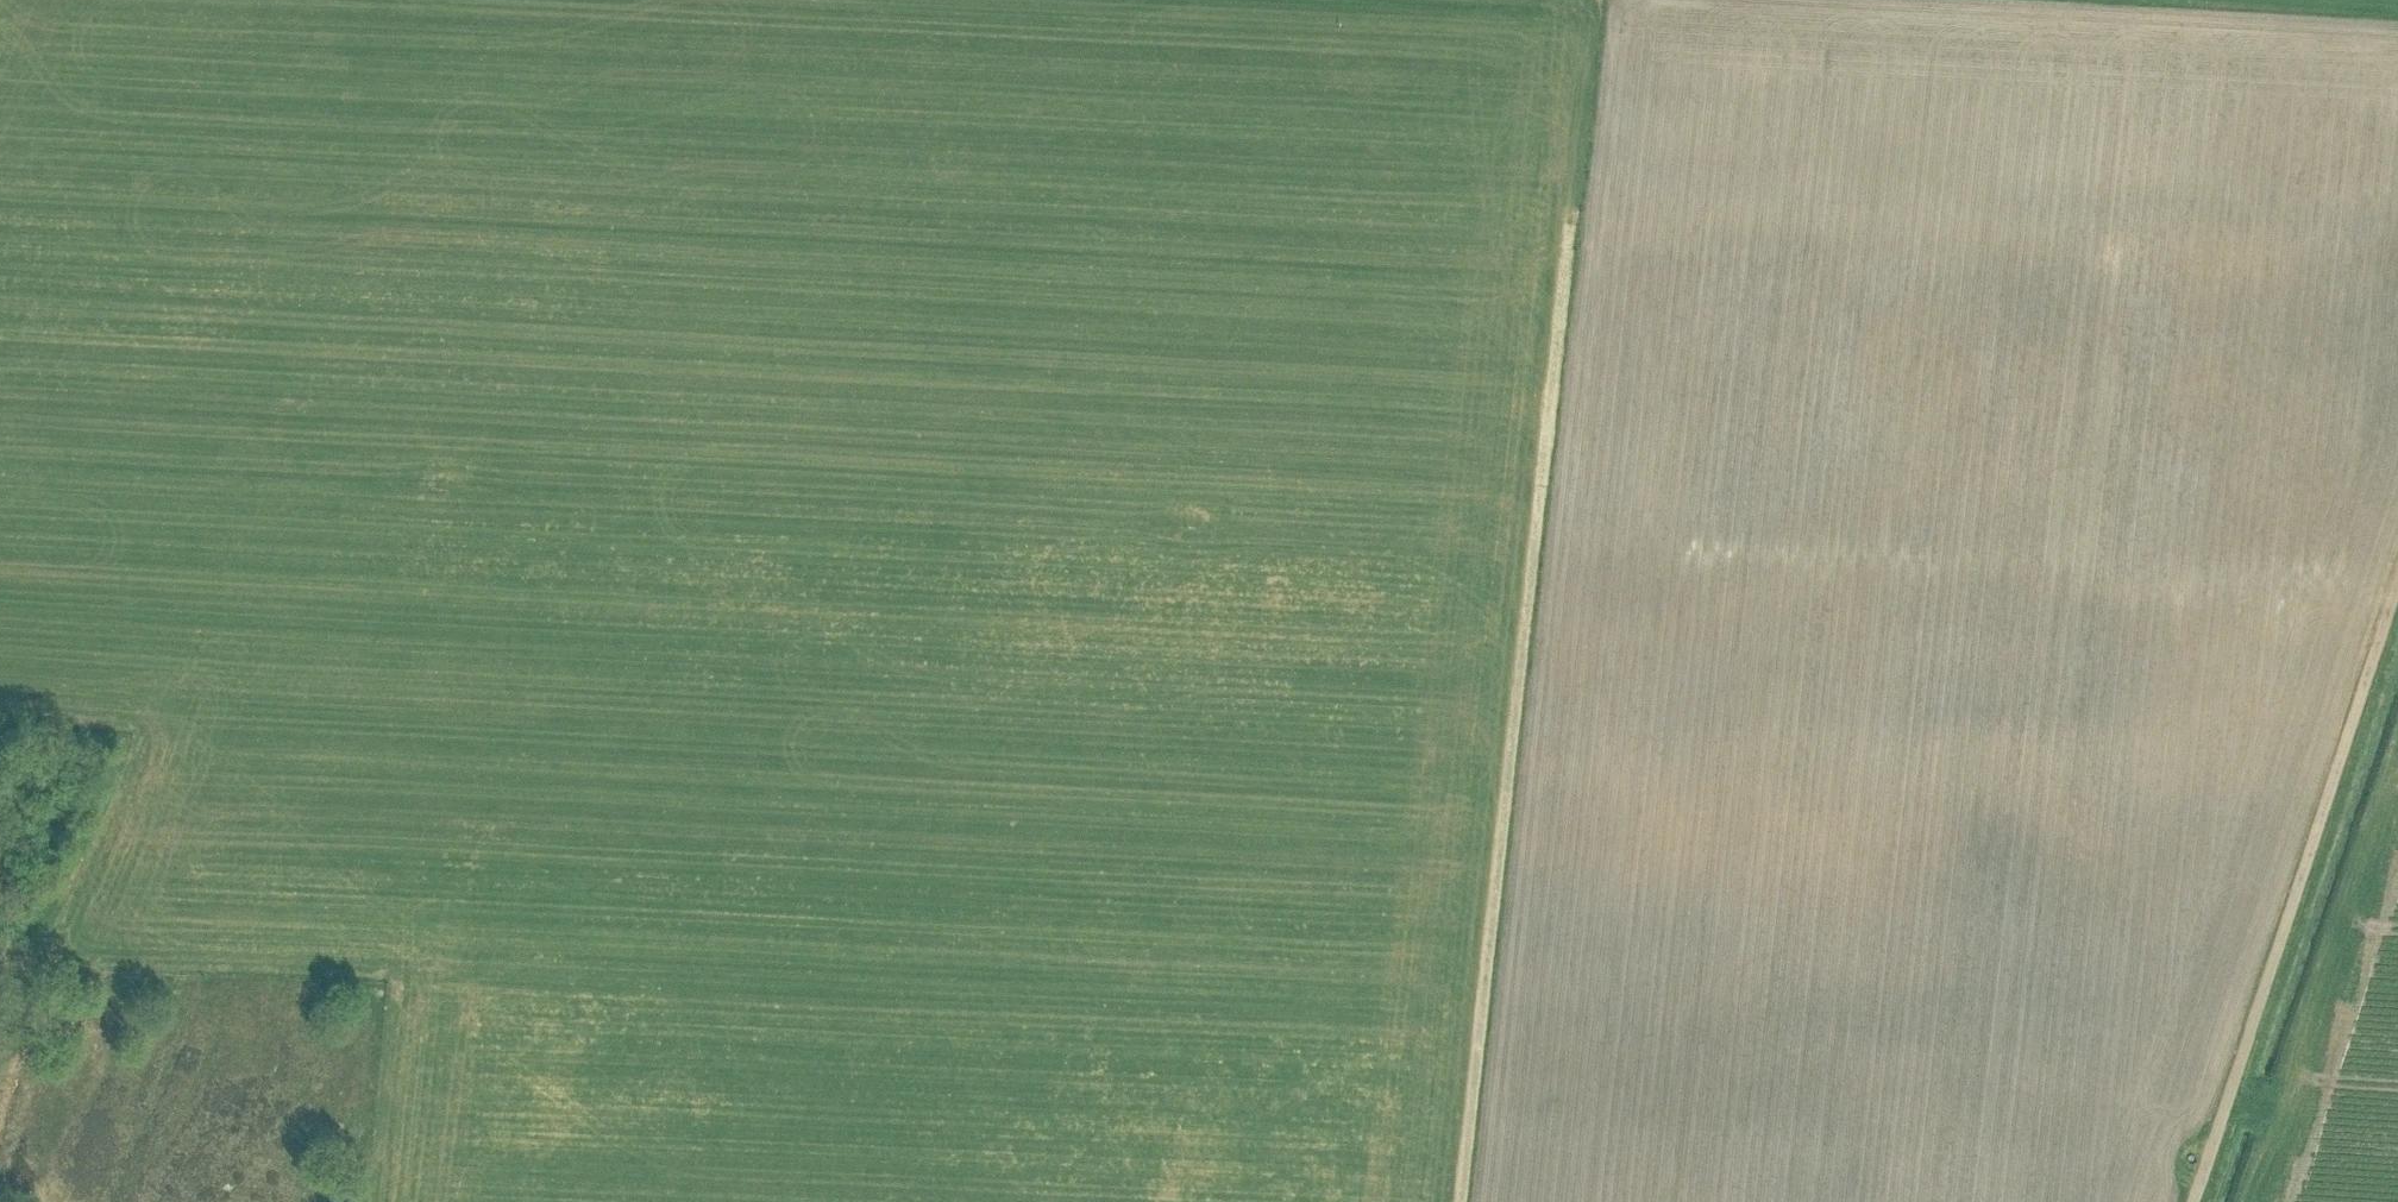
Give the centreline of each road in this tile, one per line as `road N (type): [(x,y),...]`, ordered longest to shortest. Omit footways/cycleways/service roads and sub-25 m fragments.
road 1 (track): [(1462,1201),(1570,219)]
road 2 (track): [(2397,578),(2187,1201)]

